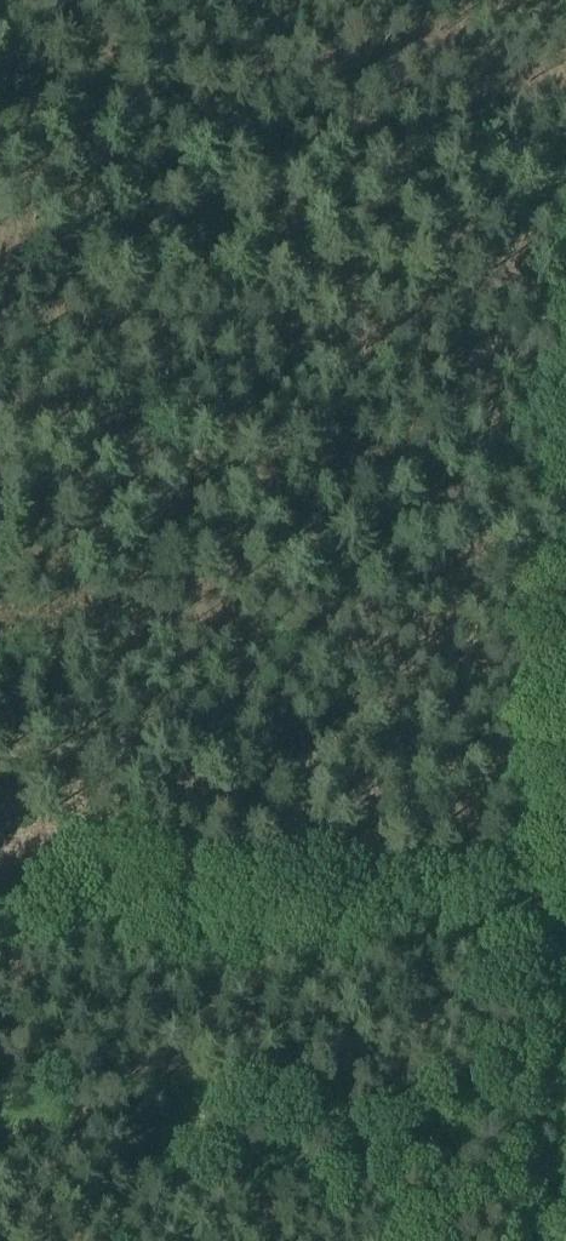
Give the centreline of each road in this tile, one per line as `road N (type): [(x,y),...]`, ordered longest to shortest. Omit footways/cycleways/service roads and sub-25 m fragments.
road 1 (track): [(0,894),(565,935)]
road 2 (track): [(550,934),(565,803)]

